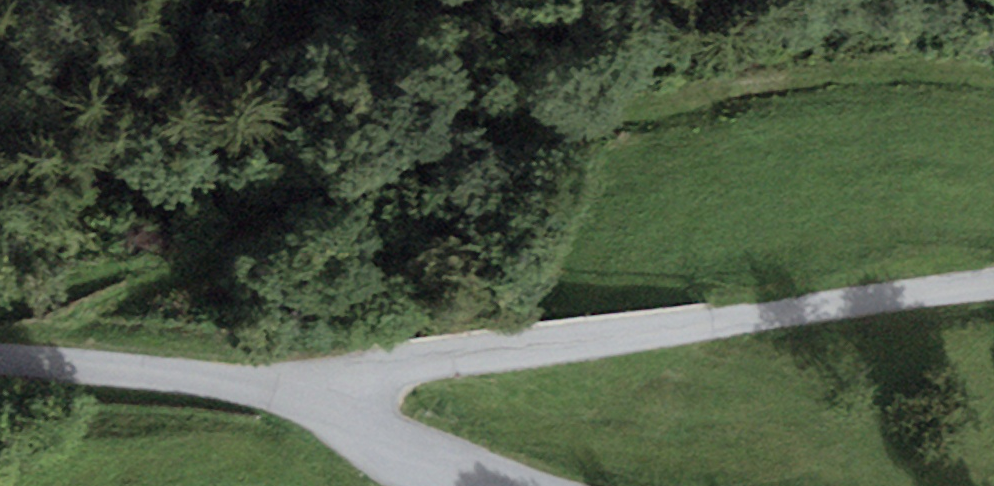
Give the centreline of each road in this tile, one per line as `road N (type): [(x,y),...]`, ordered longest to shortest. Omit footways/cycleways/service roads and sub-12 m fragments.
road 1 (track): [(312,397),(480,355),(993,282)]
road 2 (unclassified): [(0,360),(312,397),(532,485)]

